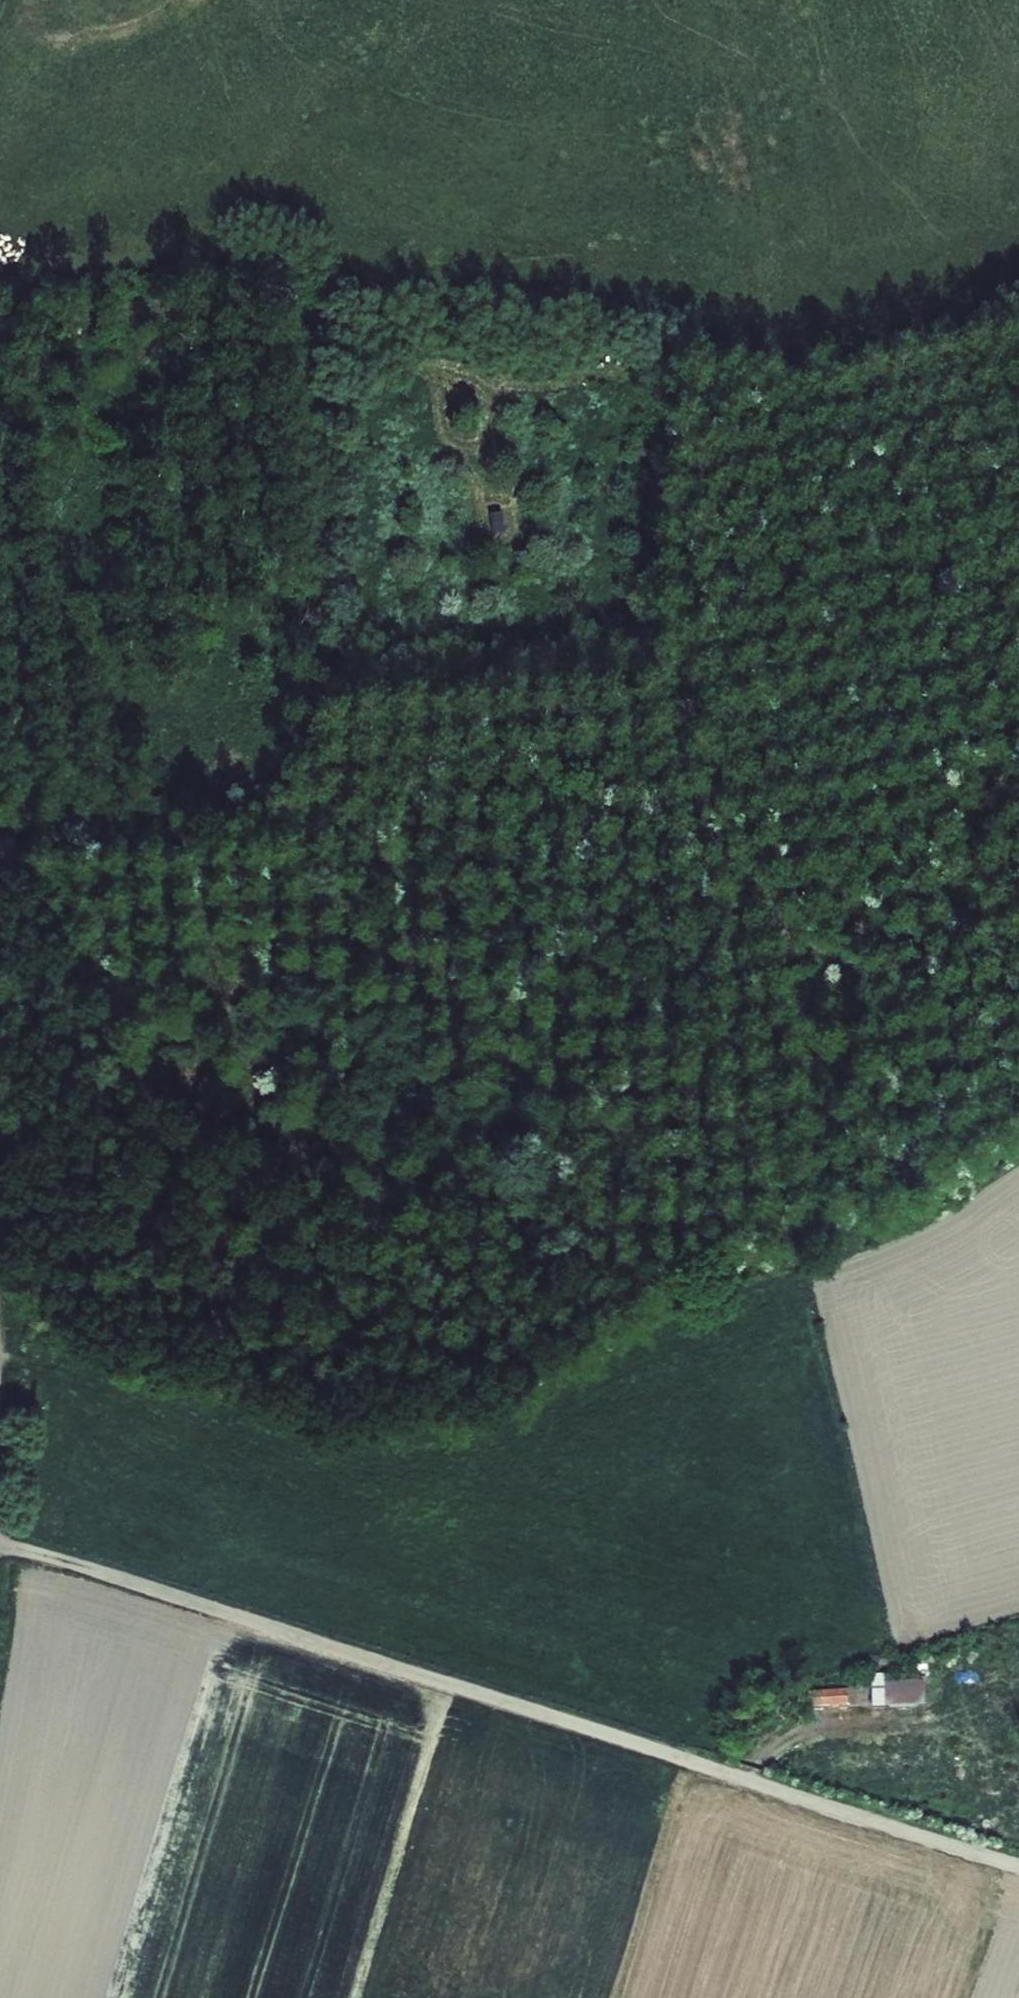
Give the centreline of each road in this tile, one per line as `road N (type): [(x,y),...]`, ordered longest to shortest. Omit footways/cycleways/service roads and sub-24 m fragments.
road 1 (track): [(0,1543),(1018,1861)]

